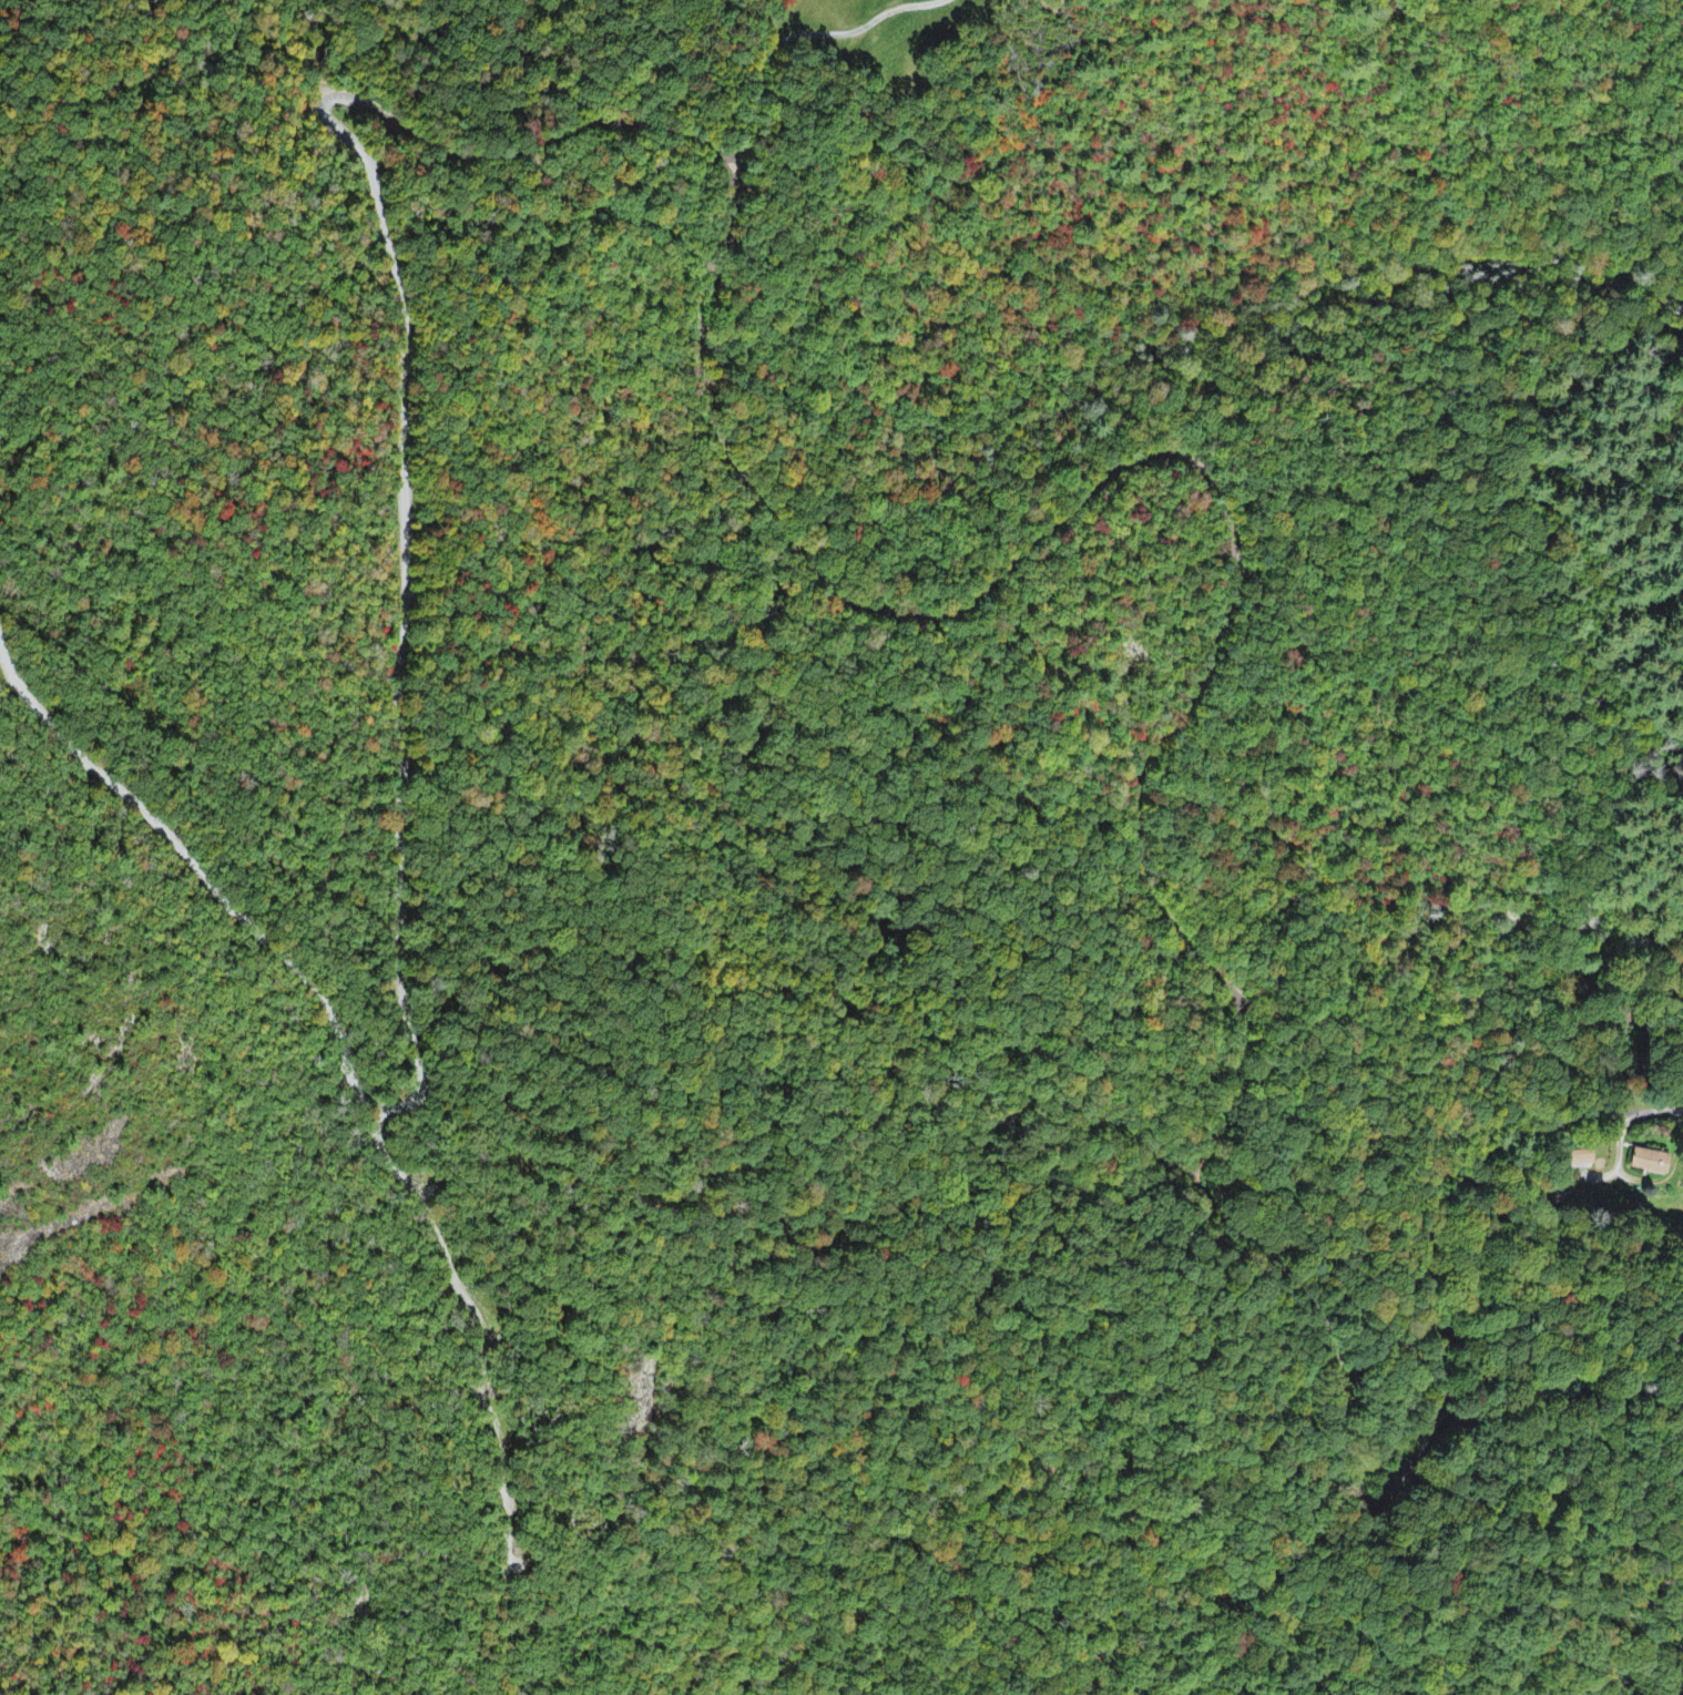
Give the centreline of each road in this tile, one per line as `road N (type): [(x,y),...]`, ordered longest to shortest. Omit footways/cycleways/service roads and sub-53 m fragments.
road 1 (residential): [(713,124),(728,194),(704,344),(711,413),(752,497),(838,589),(888,609),(957,599),(1095,484),(1151,460),(1203,472),(1226,506),(1235,579),(1222,630),(1140,751),(1131,794),(1164,909),(1231,1020),(1203,1189),(1214,1219),(1265,1288),(1332,1429),(1356,1446),(1389,1437),(1428,1370),(1435,1347),(1419,1252),(1434,1207),(1456,1176),(1481,1154),(1546,1127),(1682,1106)]
road 2 (residential): [(720,157),(659,125),(609,121),(488,159),(459,155),(346,95),(319,103),(371,172),(407,310),(399,794),(387,939),(419,1084),(407,1102),(376,1104),(349,1079),(319,1003),(162,833),(30,721),(0,650)]

